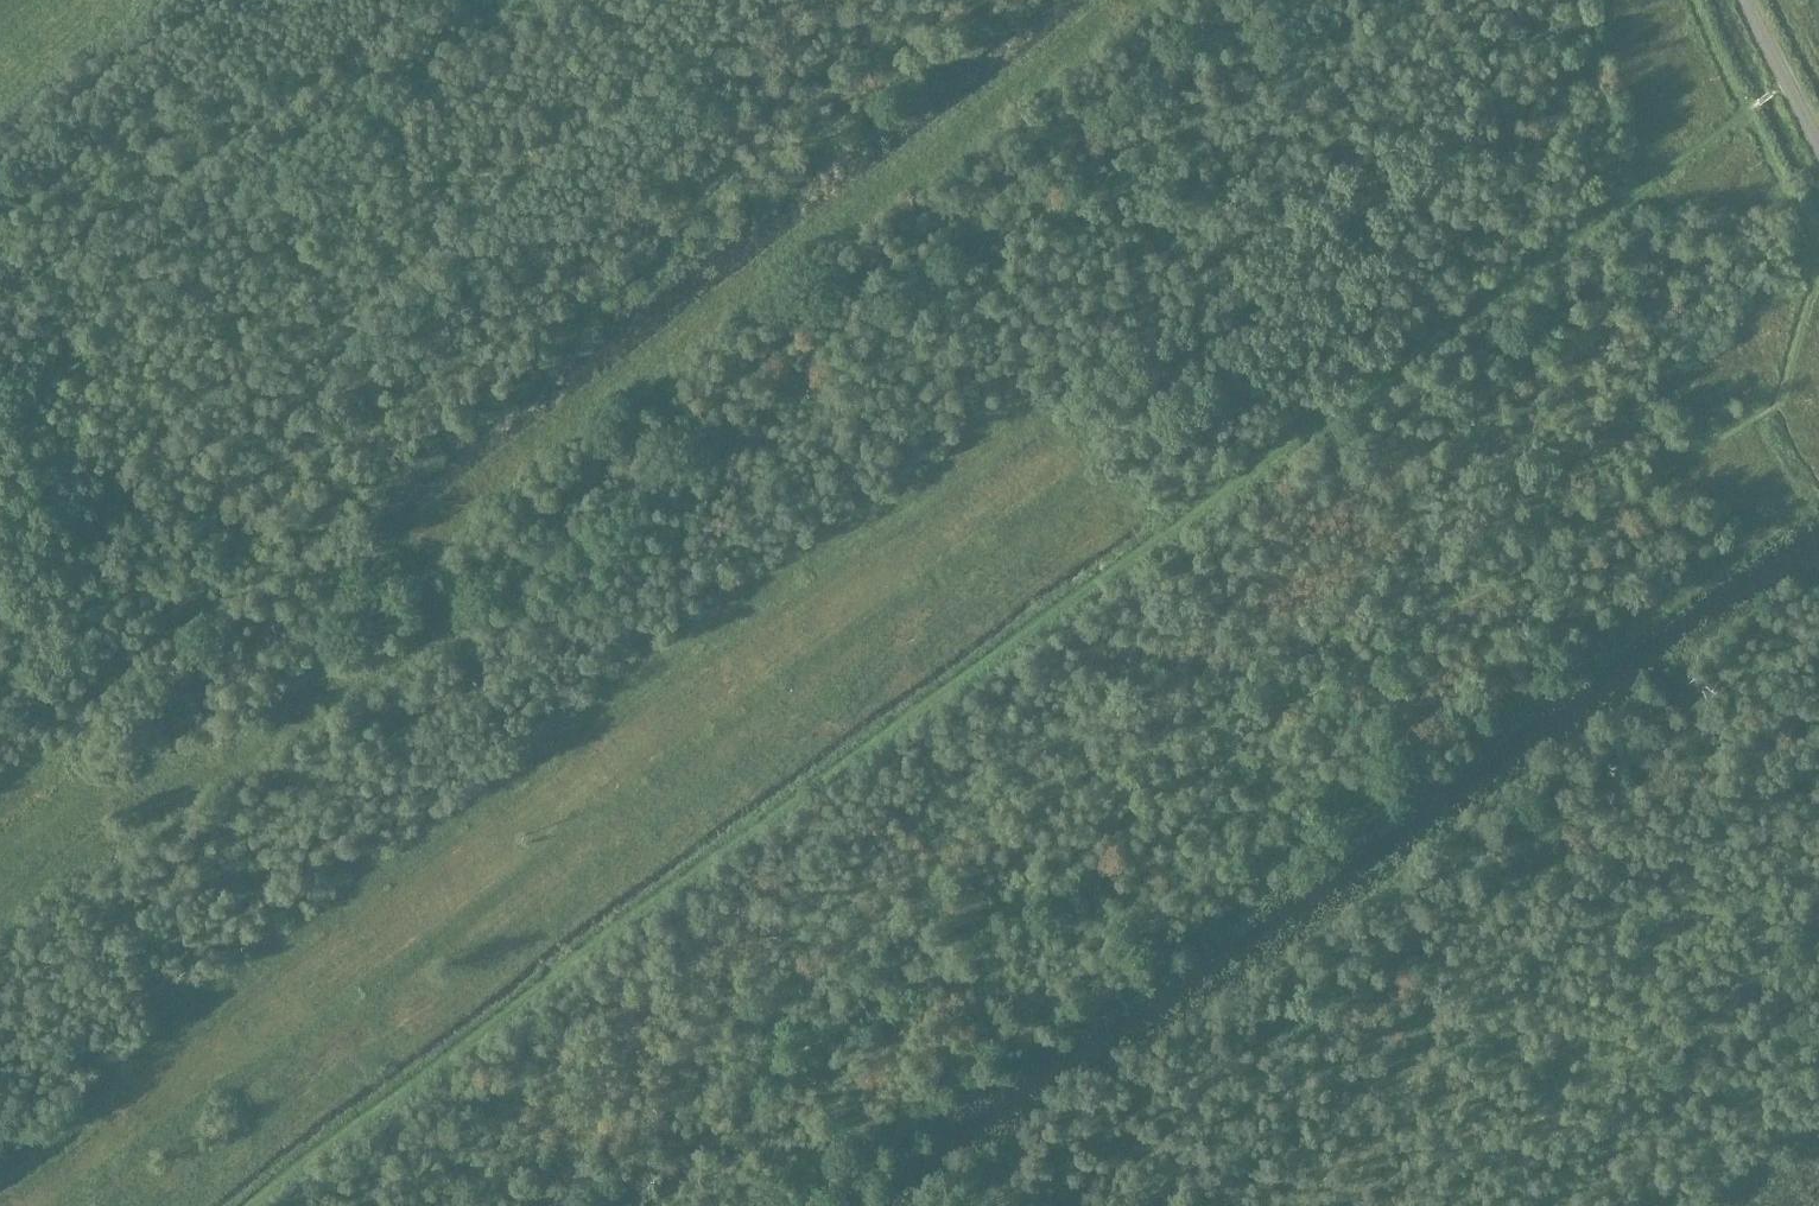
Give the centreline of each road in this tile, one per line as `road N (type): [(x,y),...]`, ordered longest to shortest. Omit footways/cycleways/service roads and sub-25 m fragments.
road 1 (tertiary): [(1818,149),(1744,0)]

